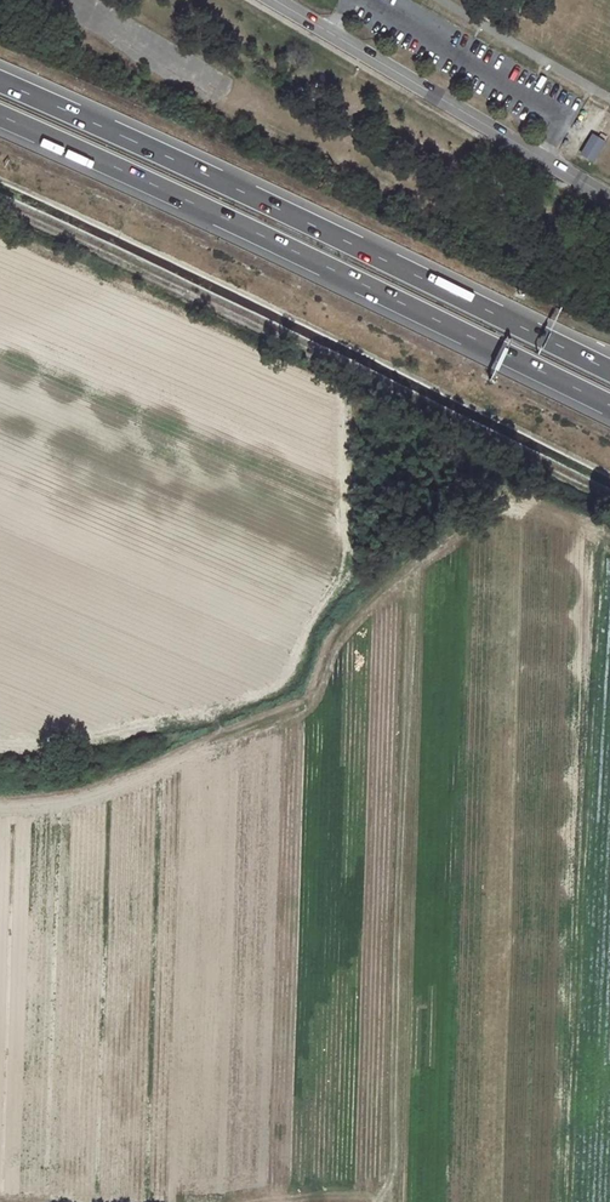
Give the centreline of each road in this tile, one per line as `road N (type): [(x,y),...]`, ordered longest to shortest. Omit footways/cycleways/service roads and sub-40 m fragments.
road 1 (trunk): [(0,116),(609,406)]
road 2 (trunk): [(609,370),(0,82)]
road 3 (unclassified): [(609,200),(273,0)]
road 4 (track): [(0,447),(330,424)]
road 5 (unclassified): [(76,0),(230,92)]

